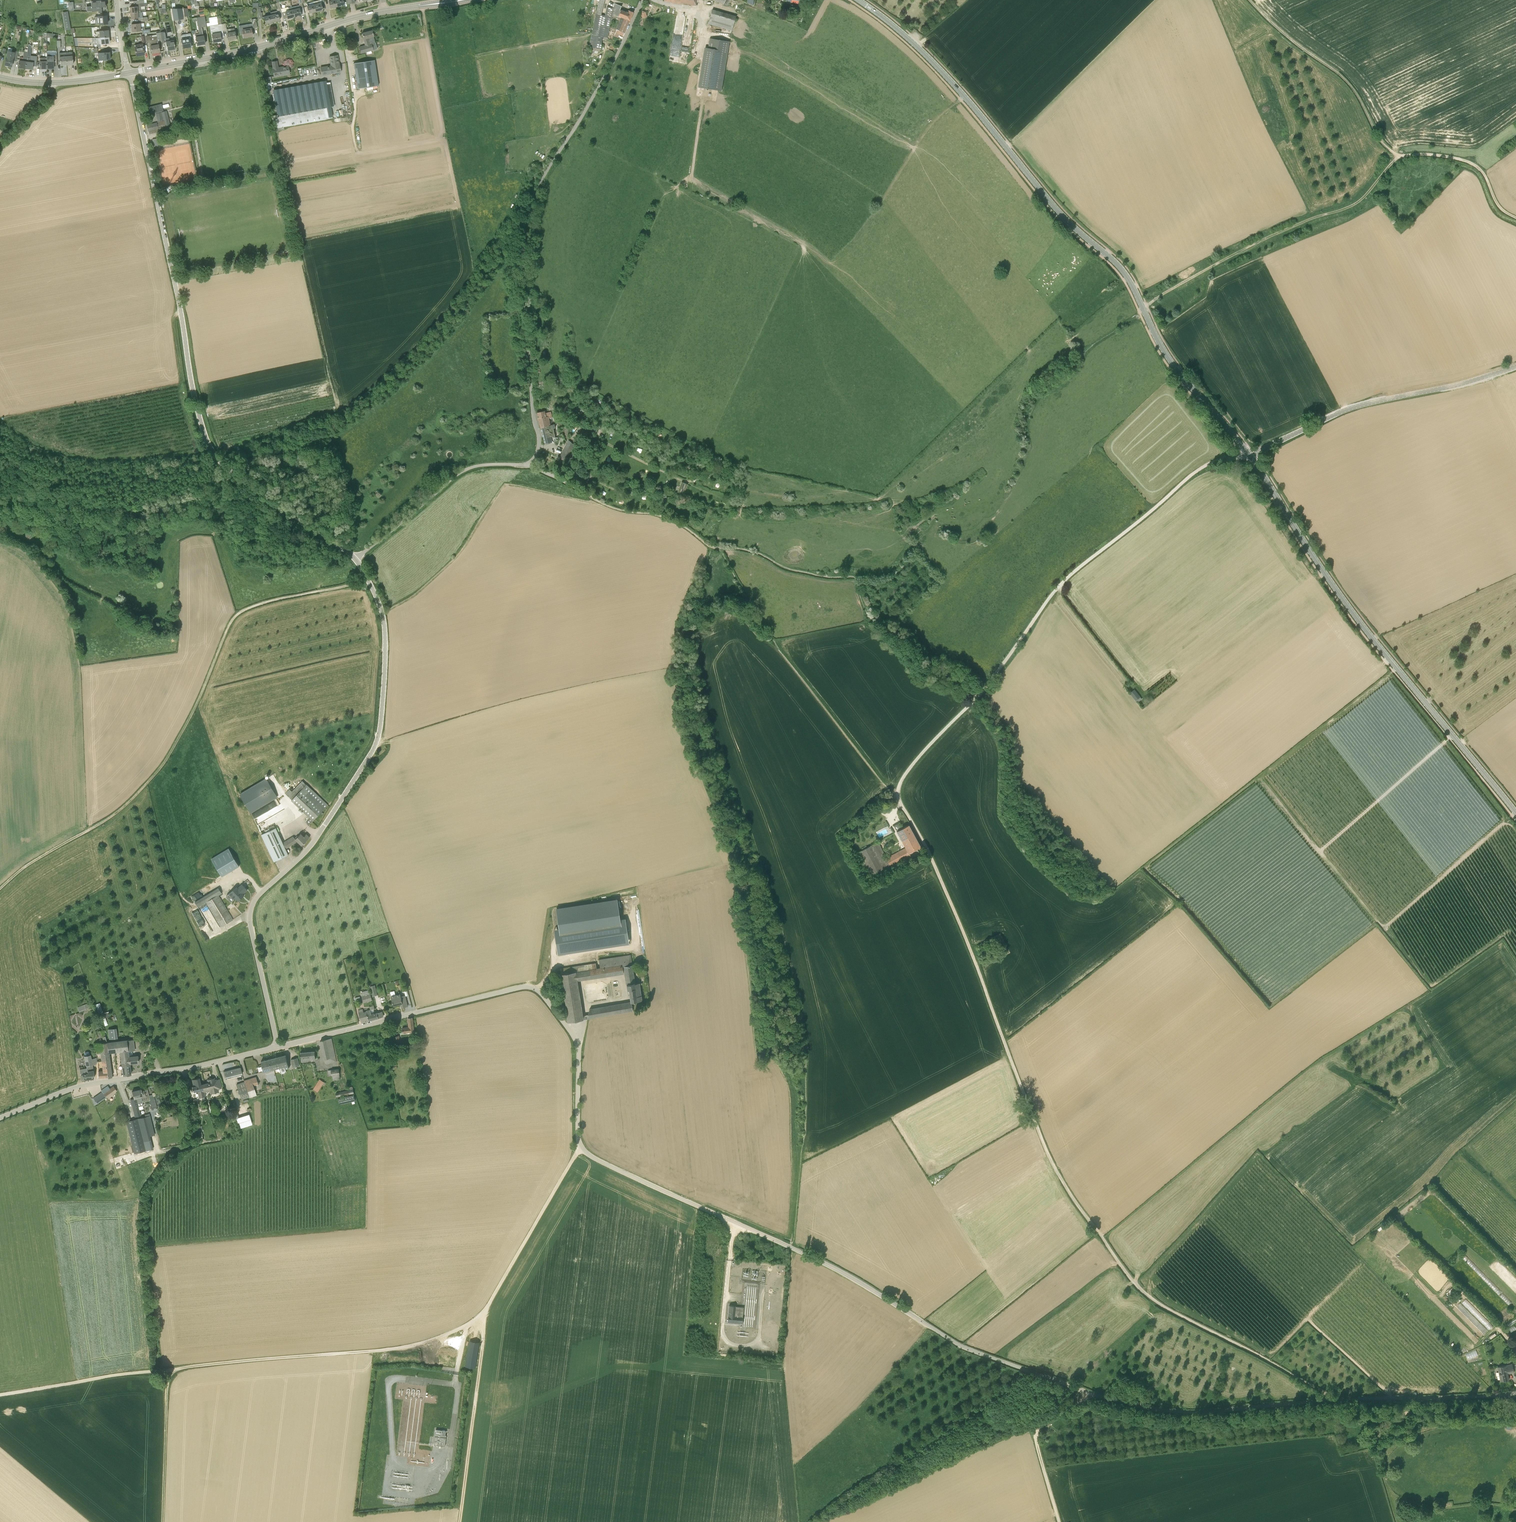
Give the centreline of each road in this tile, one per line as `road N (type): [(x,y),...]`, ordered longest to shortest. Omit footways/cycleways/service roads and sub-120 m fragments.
road 1 (tertiary): [(1335,1399),(1186,1412),(1086,1392),(964,1347),(835,1269),(582,1147)]
road 2 (track): [(1335,1399),(1161,1305),(1122,1268),(1053,1164),(970,949),(898,797)]
road 3 (secondary): [(1250,456),(1173,364),(1122,270),(1056,209),(927,56),(858,0)]
road 4 (unclassified): [(356,558),(228,469),(207,442),(129,72)]
road 5 (unclassified): [(278,1047),(252,905),(311,844),(380,729),(384,624),(356,558)]
road 6 (track): [(367,578),(238,614),(156,773),(118,811),(0,888)]
road 7 (unclassified): [(530,464),(539,443),(523,304),(527,222),(542,178),(642,0)]
road 8 (secondary): [(1515,813),(1351,610),(1250,456)]
road 9 (tertiary): [(278,1047),(533,988),(577,1043),(582,1147)]
road 10 (track): [(976,697),(1070,576),(1196,471),(1250,456)]
road 11 (track): [(168,1370),(407,1346),(482,1313)]
road 12 (track): [(184,1068),(191,1138),(154,1183),(143,1211),(158,1371)]
road 13 (track): [(1399,157),(1352,205),(1261,240),(1152,302)]
road 14 (tertiary): [(0,1117),(78,1087),(278,1047)]
road 15 (unclassified): [(1250,456),(1352,408),(1515,366)]
road 16 (secondary): [(129,72),(385,11)]
road 17 (track): [(1399,157),(1378,138),(1345,79),(1249,0)]
road 18 (track): [(482,1313),(461,1521)]
road 19 (unclassified): [(356,558),(463,470),(530,464)]
road 20 (track): [(582,1147),(482,1313)]
road 21 (tertiary): [(1335,1399),(1515,1393)]
road 22 (track): [(168,1370),(0,1394)]
road 23 (track): [(1059,1521),(1037,1435),(1086,1392)]
road 24 (track): [(168,1370),(163,1521)]
road 25 (track): [(1515,218),(1499,207),(1473,164),(1399,157)]
road 26 (track): [(1145,697),(1060,585)]
road 27 (track): [(898,797),(908,770),(976,697)]

